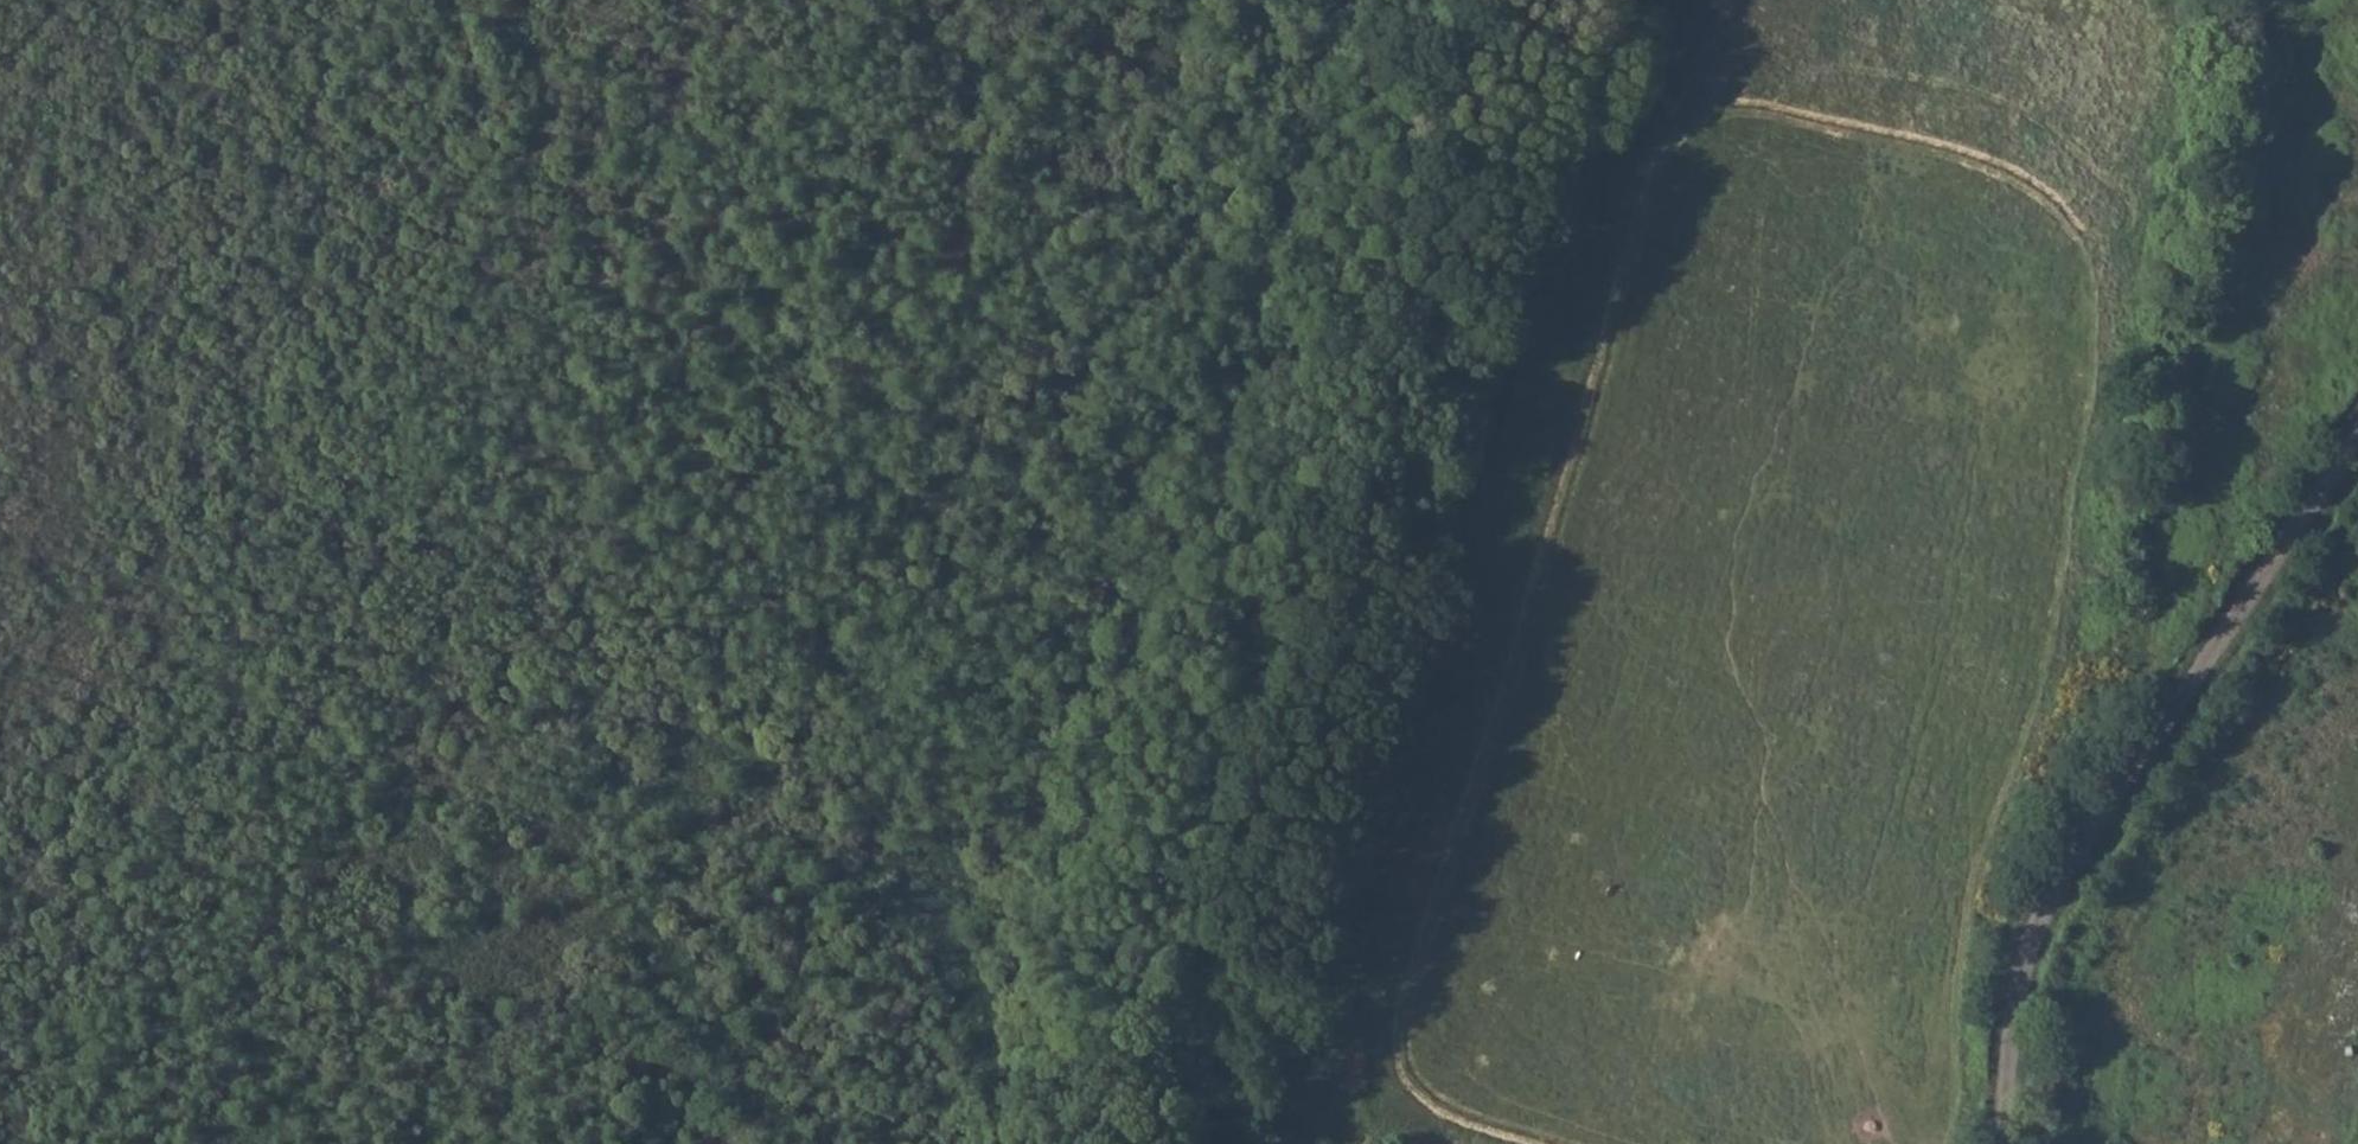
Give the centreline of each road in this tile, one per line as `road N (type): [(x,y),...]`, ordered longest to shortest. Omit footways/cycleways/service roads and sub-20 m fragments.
road 1 (track): [(1238,1143),(1301,1000),(1379,859),(1636,0)]
road 2 (unclassified): [(2357,445),(2041,908),(2016,995),(2003,1143)]

